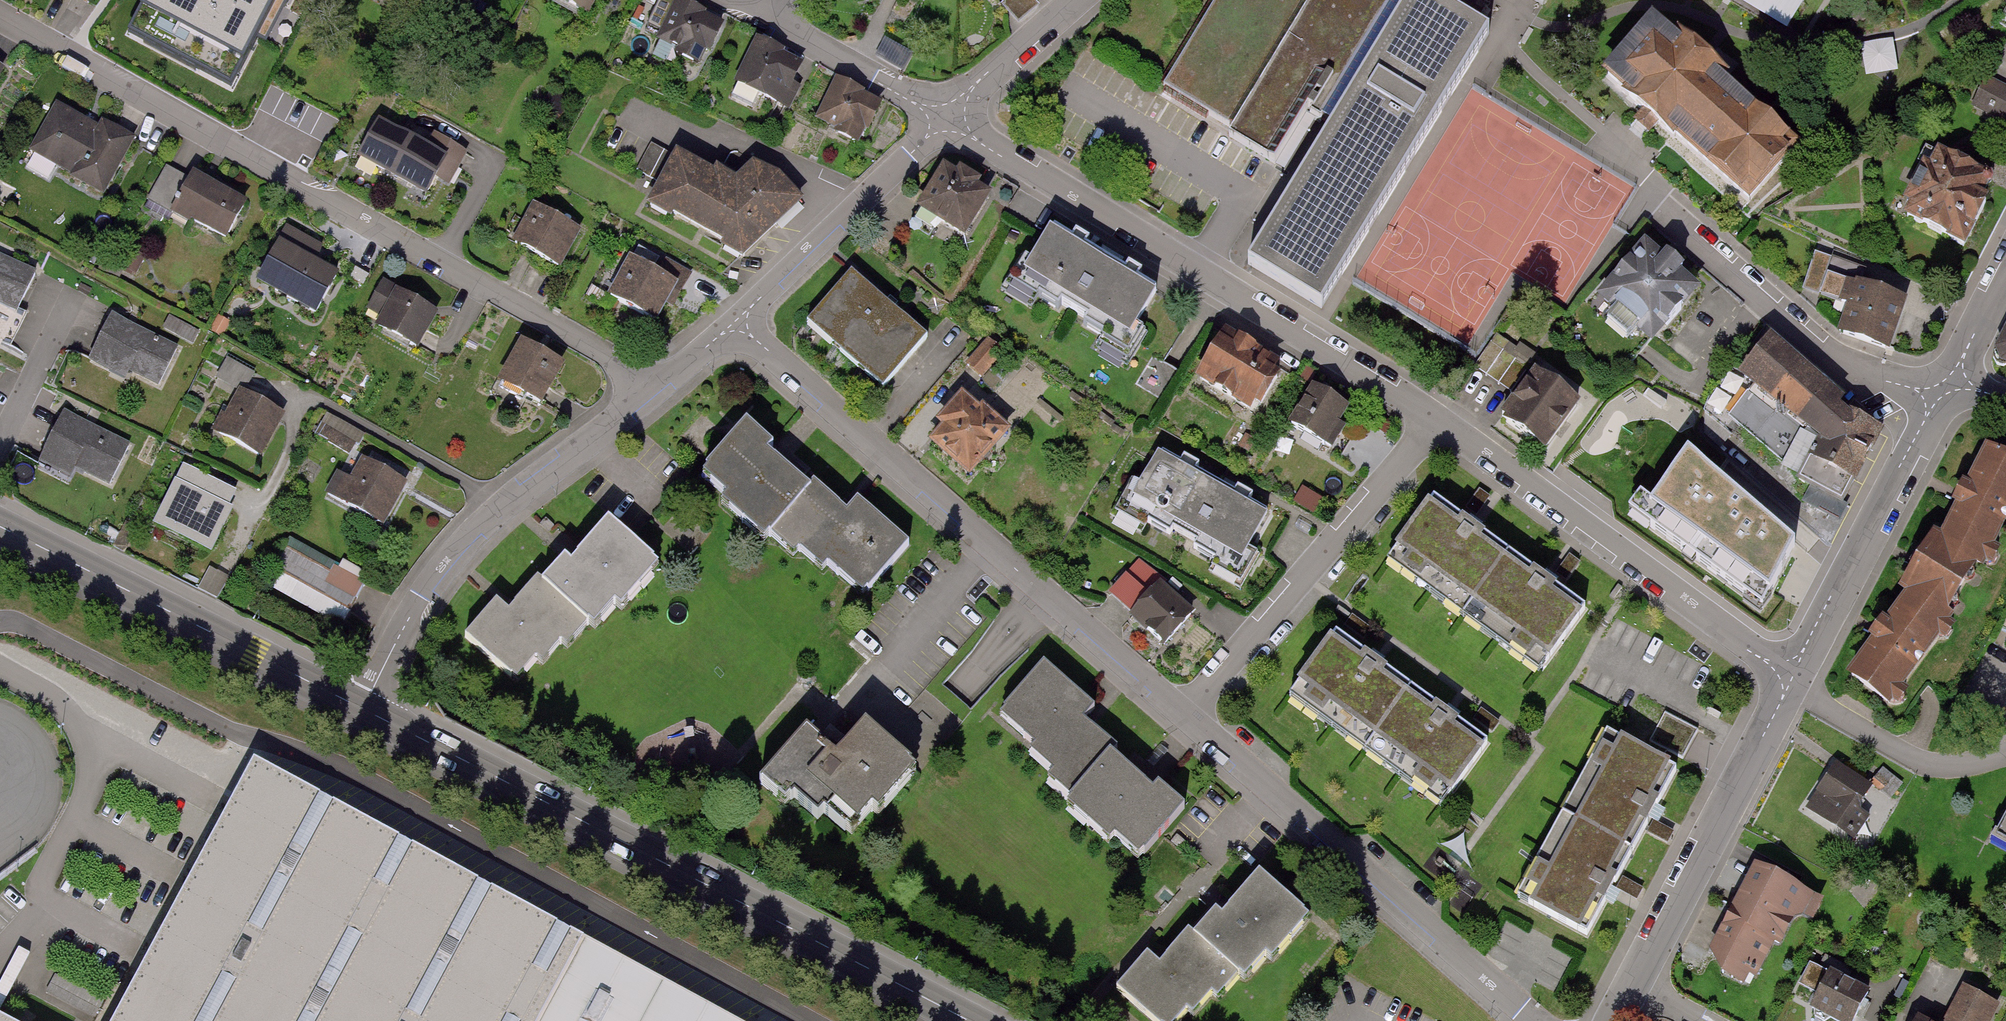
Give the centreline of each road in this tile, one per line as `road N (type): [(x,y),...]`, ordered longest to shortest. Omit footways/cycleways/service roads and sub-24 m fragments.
road 1 (residential): [(0,17),(610,356),(653,390)]
road 2 (primary): [(363,708),(972,1020)]
road 3 (residential): [(739,326),(1186,717)]
road 4 (residential): [(1439,420),(944,121)]
road 5 (residential): [(1186,717),(1538,1020)]
road 6 (residential): [(653,390),(503,506),(450,560),(363,708)]
road 7 (residential): [(1788,671),(1747,649),(1439,420)]
road 8 (primary): [(0,527),(363,708)]
road 9 (residential): [(1439,420),(1186,717)]
road 10 (residential): [(1631,988),(1778,706),(1788,671)]
road 11 (residential): [(1946,388),(1905,387),(1827,351),(1658,204)]
road 12 (residential): [(1788,671),(1946,388)]
road 13 (residential): [(944,121),(739,326)]
road 14 (residential): [(2005,756),(1973,765),(1909,756),(1828,711),(1788,671)]
road 15 (residential): [(944,121),(760,11)]
road 16 (residential): [(1074,0),(944,121)]
road 17 (residential): [(1946,388),(2005,274)]

